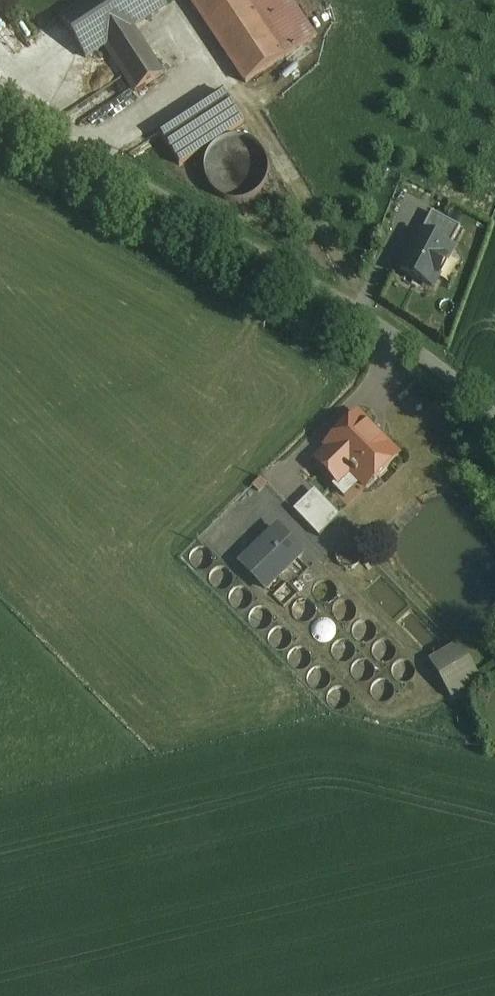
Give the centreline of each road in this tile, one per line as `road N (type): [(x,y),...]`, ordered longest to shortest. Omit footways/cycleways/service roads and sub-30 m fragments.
road 1 (unclassified): [(0,104),(361,313),(433,358),(494,414)]

